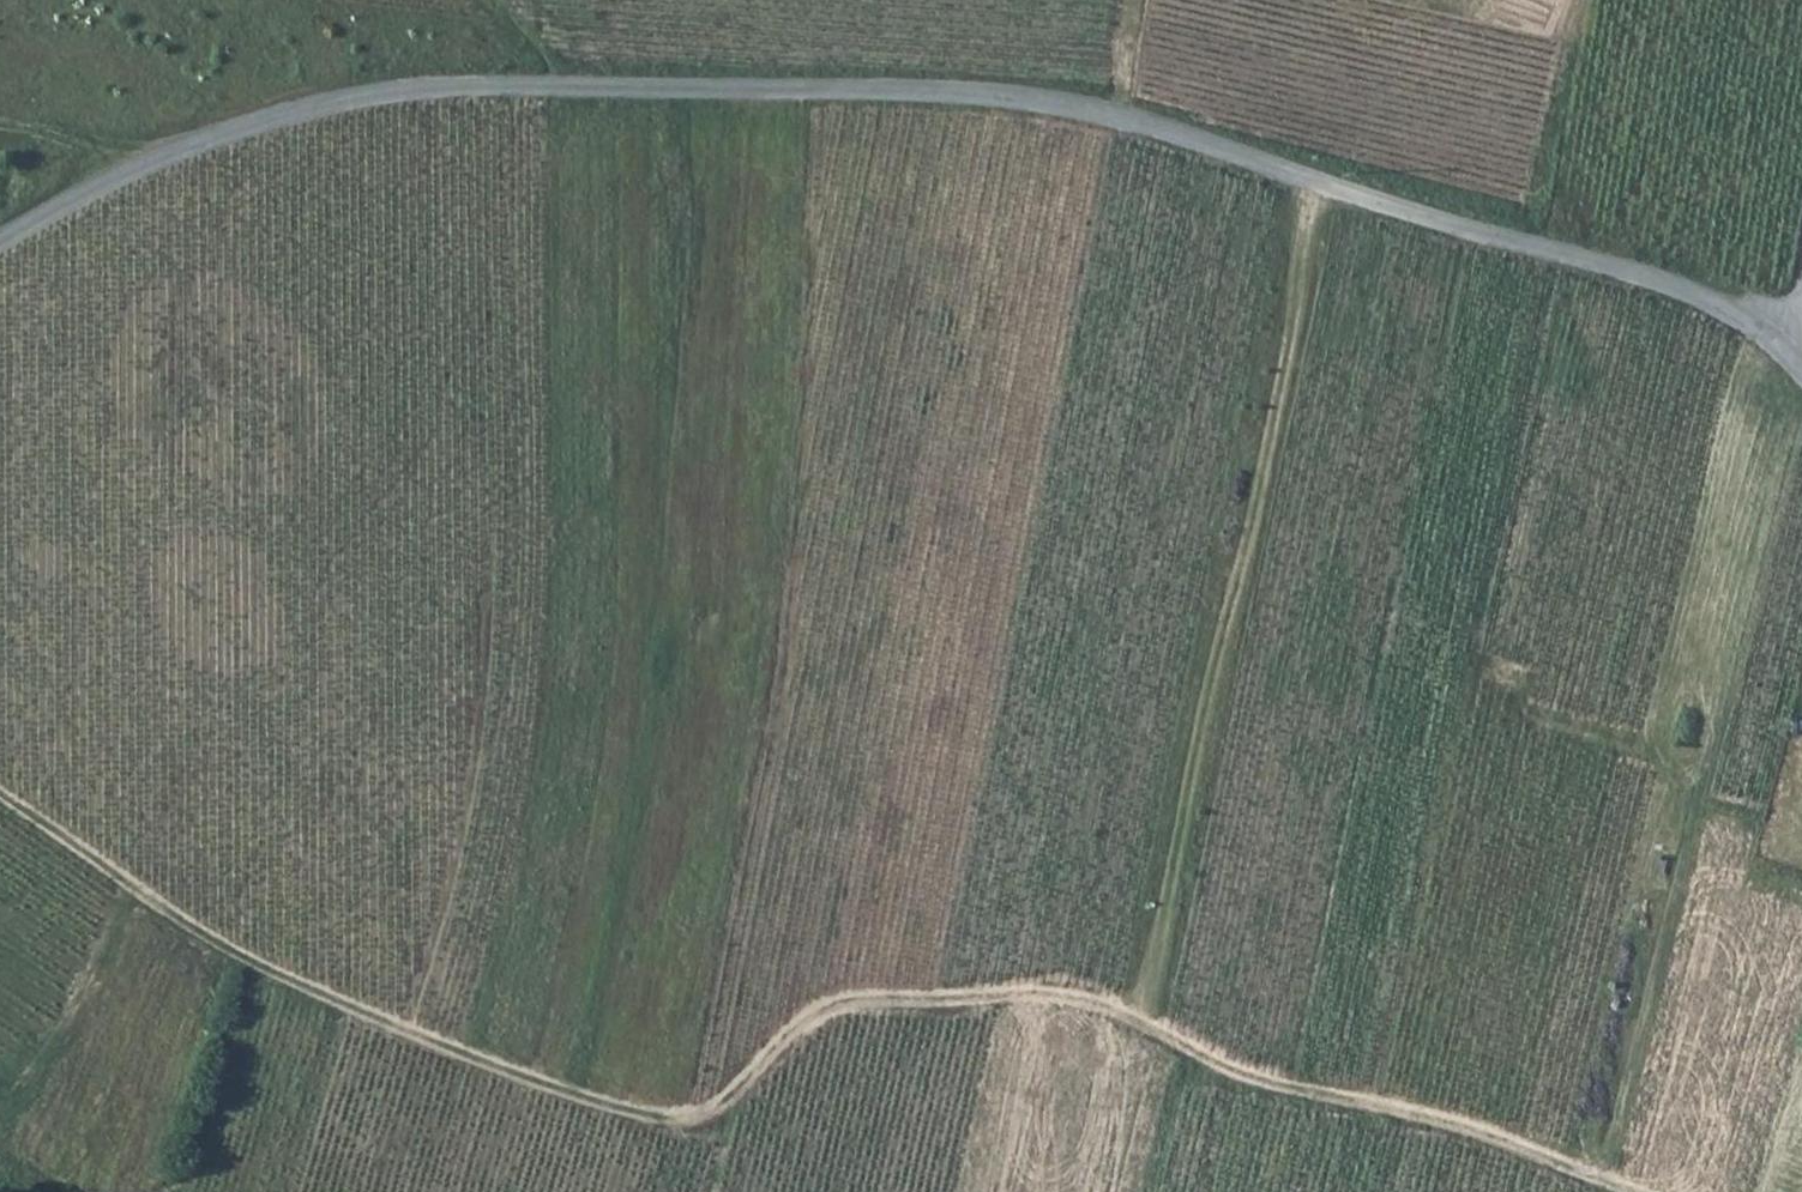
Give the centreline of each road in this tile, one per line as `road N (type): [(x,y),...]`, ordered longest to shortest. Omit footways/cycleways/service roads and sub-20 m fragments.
road 1 (unclassified): [(1801,359),(1711,295),(1122,109),(962,84),(402,87),(245,125),(89,190),(0,242)]
road 2 (track): [(1630,1191),(1415,1115),(1271,1087),(1051,993),(834,1003),(687,1129),(544,1089),(372,1025),(231,956),(0,798)]

